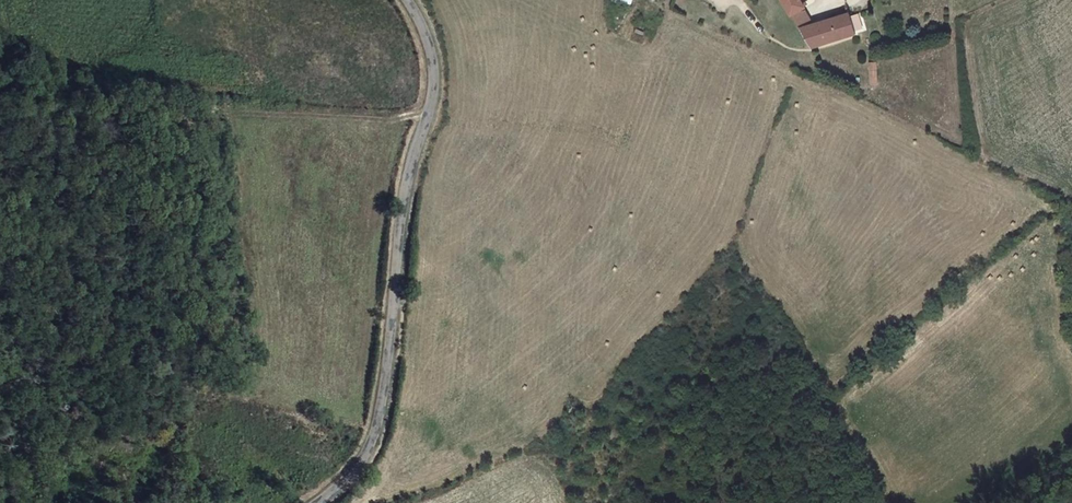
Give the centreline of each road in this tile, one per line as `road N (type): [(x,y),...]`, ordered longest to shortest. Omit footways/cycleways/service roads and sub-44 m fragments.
road 1 (unclassified): [(318,502),(353,472),(373,432),(386,377),(408,172),(434,85),(434,59),(410,0)]
road 2 (track): [(531,446),(387,502)]

